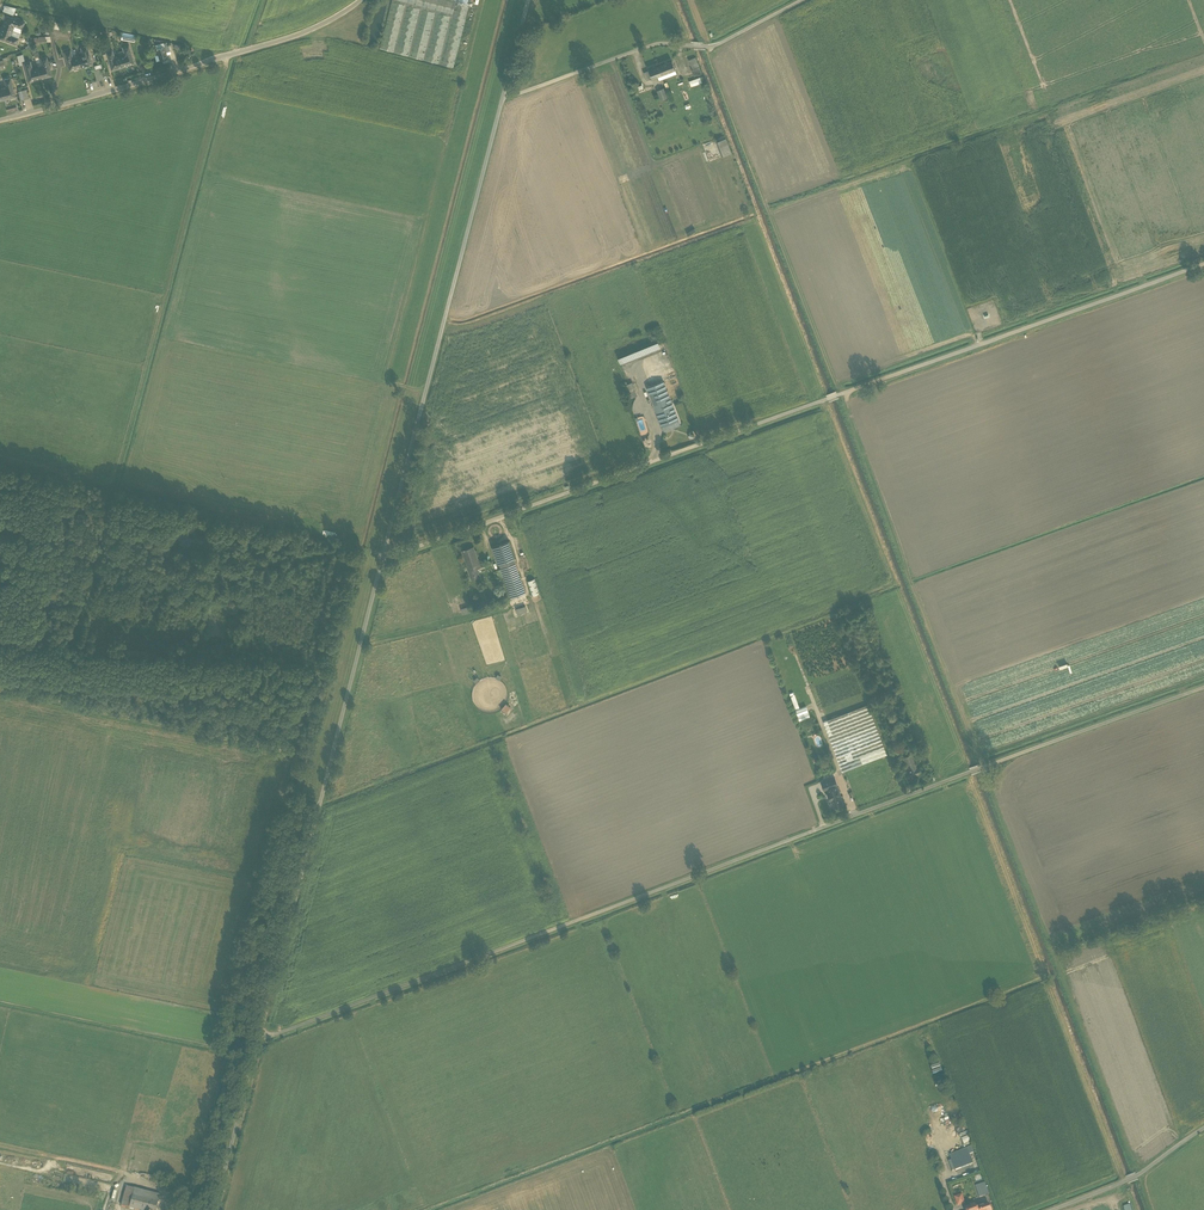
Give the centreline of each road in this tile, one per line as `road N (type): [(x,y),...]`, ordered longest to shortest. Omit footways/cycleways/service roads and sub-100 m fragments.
road 1 (unclassified): [(214,1209),(529,0)]
road 2 (track): [(259,1039),(1203,688)]
road 3 (track): [(1203,265),(383,557)]
road 4 (track): [(56,703),(229,56)]
road 5 (track): [(982,767),(1139,1175)]
road 6 (unclassified): [(0,120),(294,37),(363,0)]
road 7 (track): [(319,808),(279,798),(290,753),(3,692)]
road 8 (track): [(502,99),(658,42),(713,46),(801,0)]
road 9 (track): [(0,1144),(159,1179),(168,1201)]
road 10 (track): [(1203,1131),(1137,1176),(1050,1209)]

